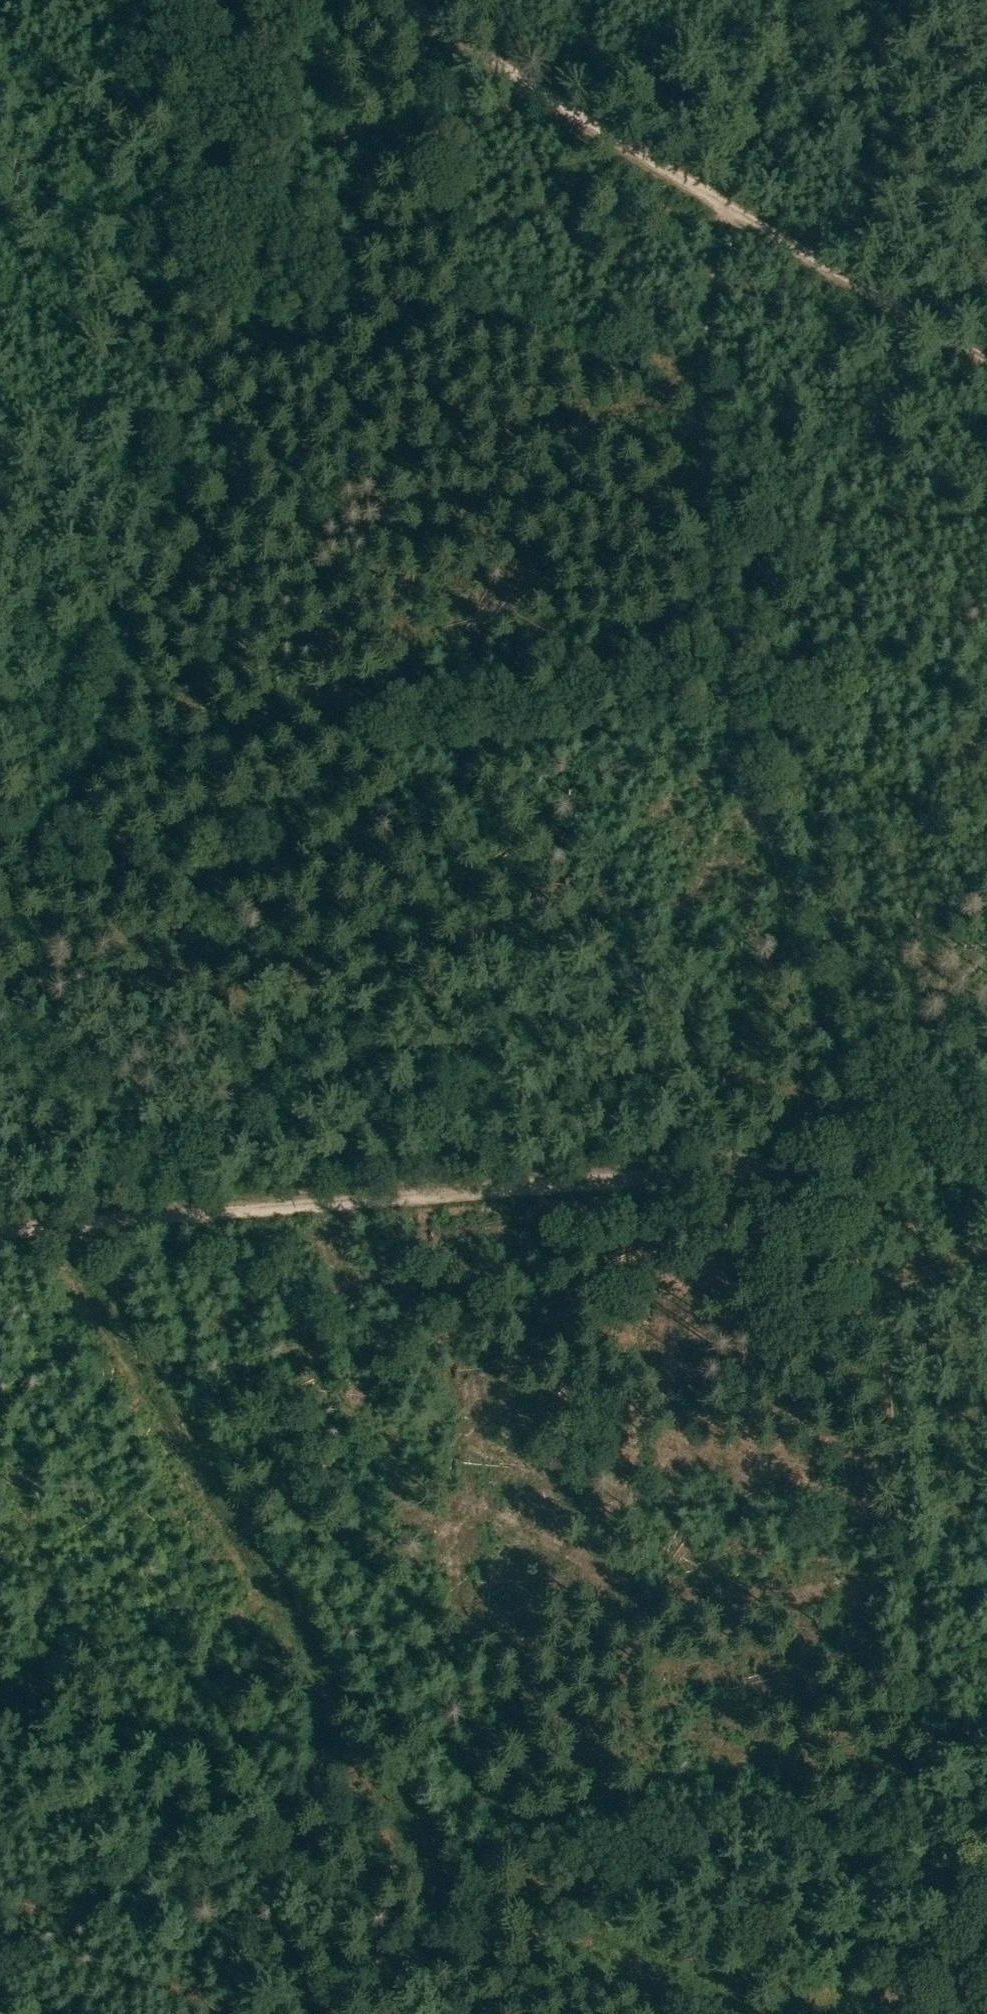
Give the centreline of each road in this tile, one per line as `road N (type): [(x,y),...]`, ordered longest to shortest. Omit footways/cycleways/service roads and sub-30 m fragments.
road 1 (track): [(957,2013),(856,1156)]
road 2 (track): [(856,1156),(0,1222)]
road 3 (track): [(726,215),(384,0)]
road 4 (track): [(986,371),(726,215)]
road 5 (track): [(986,1145),(856,1156)]

